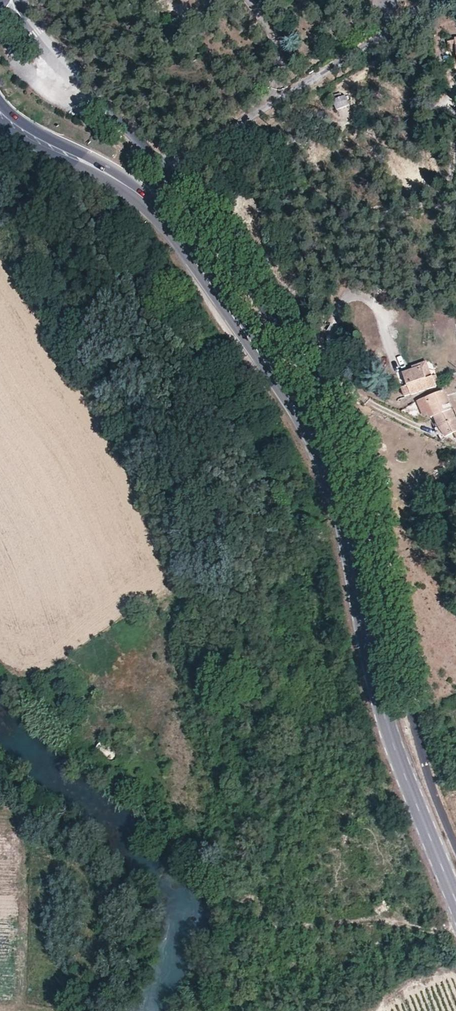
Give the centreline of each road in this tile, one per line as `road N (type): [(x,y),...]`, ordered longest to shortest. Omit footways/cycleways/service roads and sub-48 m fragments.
road 1 (secondary): [(30,137),(151,203),(310,434),(343,513),(404,773),(455,900)]
road 2 (residential): [(162,169),(211,261),(365,484),(414,725)]
road 3 (residential): [(162,169),(335,68),(432,0)]
road 4 (residential): [(18,0),(162,169)]
road 5 (track): [(455,930),(446,935),(382,921),(287,930),(270,921)]

